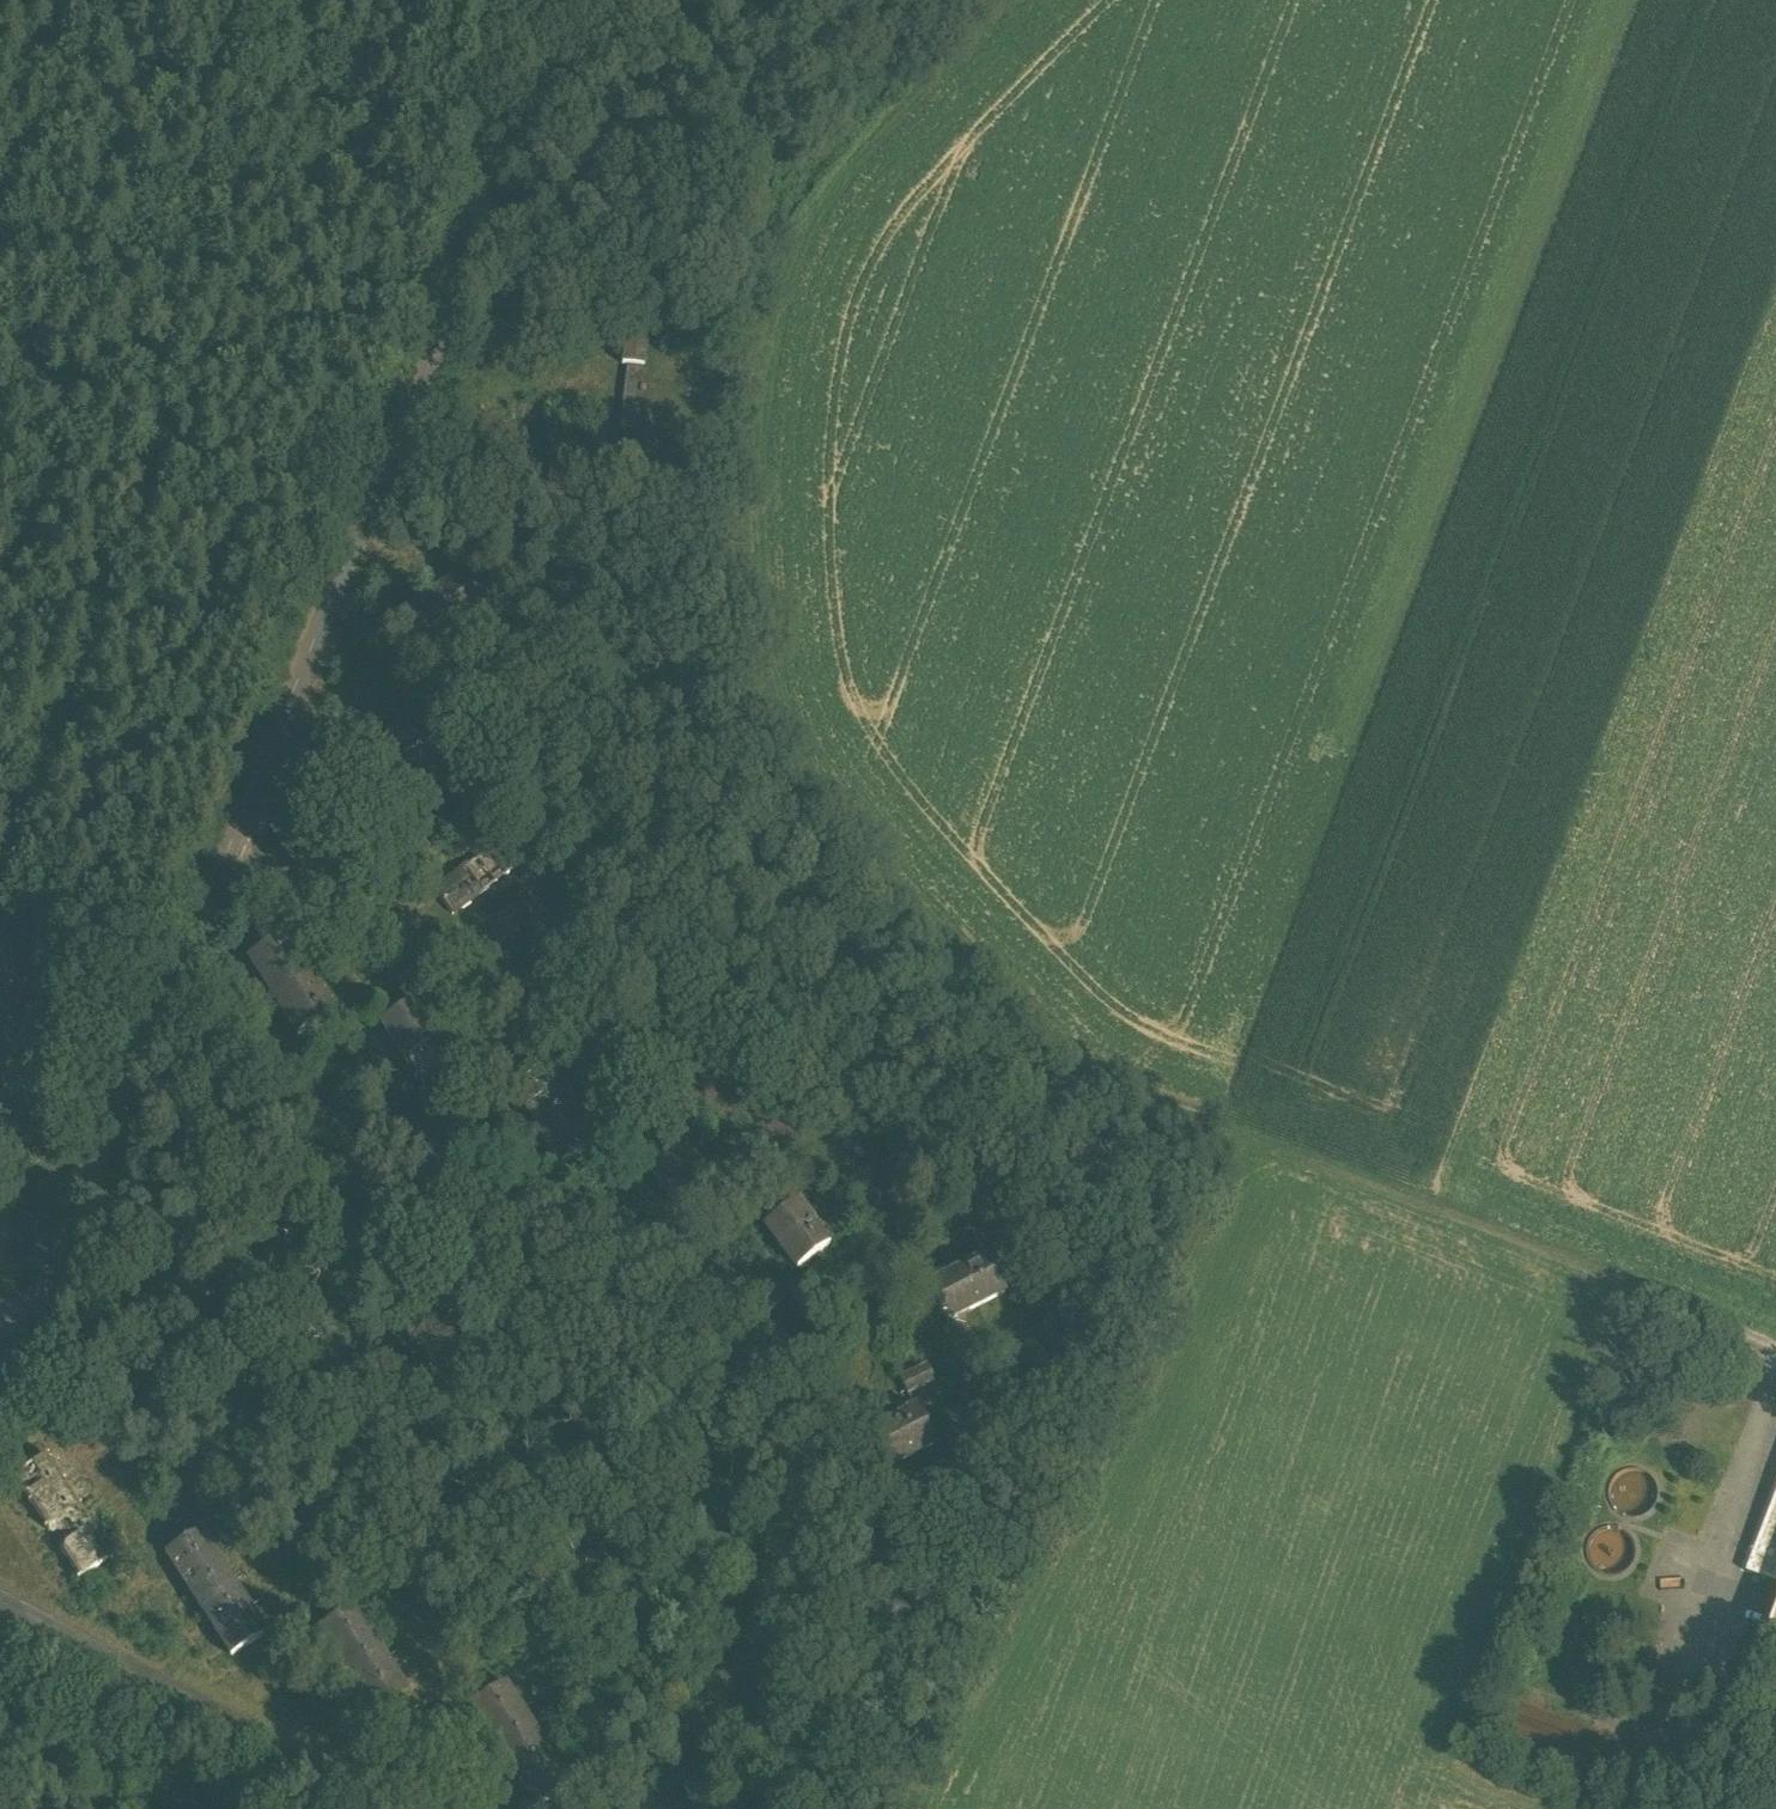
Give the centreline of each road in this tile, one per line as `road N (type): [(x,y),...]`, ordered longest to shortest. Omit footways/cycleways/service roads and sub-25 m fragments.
road 1 (track): [(1235,1137),(1050,1539),(909,1808)]
road 2 (track): [(1235,1137),(1708,1315)]

